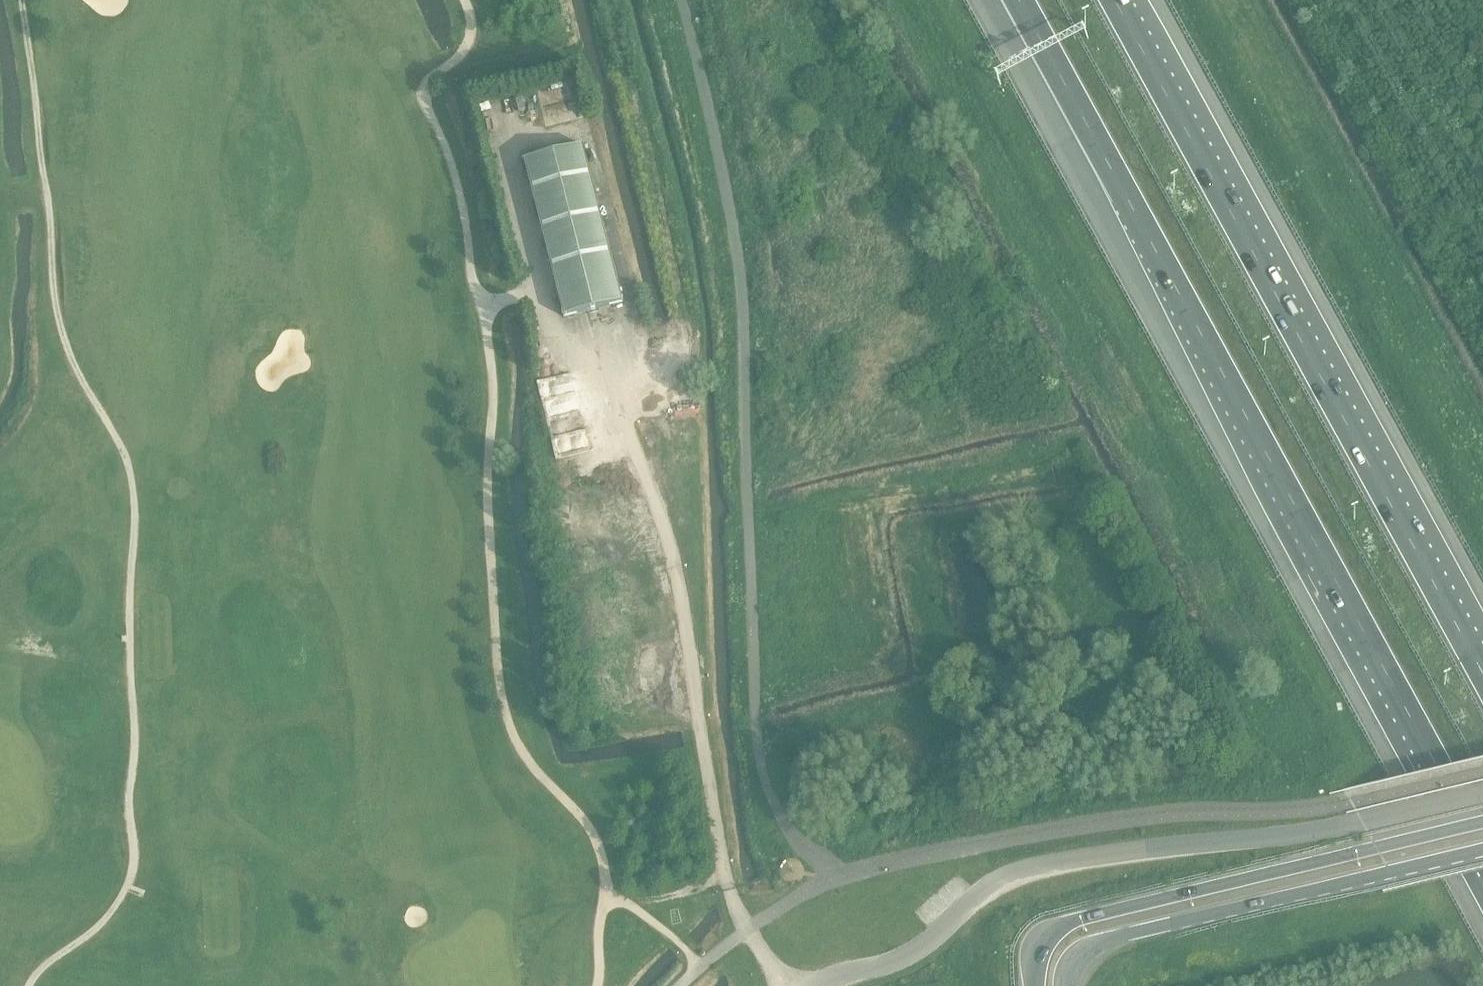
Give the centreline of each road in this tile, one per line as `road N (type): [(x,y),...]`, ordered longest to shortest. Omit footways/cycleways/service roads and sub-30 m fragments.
road 1 (motorway): [(1020,0),(1482,852)]
road 2 (motorway): [(1482,674),(1114,0)]
road 3 (unclassified): [(1350,823),(1053,861),(993,886),(922,948),(813,985)]
road 4 (primary): [(1482,821),(1165,898)]
road 5 (primary): [(1172,924),(1482,849)]
road 6 (motorway): [(1165,898),(1041,936),(1032,985)]
road 7 (motorway): [(1060,985),(1064,967),(1083,949),(1172,924)]
road 8 (unclassified): [(1350,823),(1482,792)]

